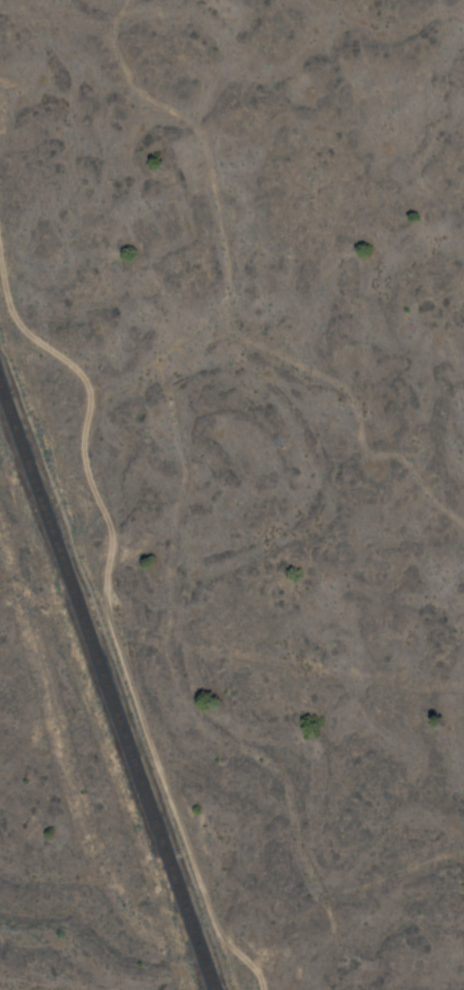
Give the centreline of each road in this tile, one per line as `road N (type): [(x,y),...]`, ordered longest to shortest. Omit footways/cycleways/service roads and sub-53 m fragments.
road 1 (track): [(130,0),(119,60),(138,95),(206,137),(242,332),(339,384),(354,397),(371,446),(407,462),(463,523)]

